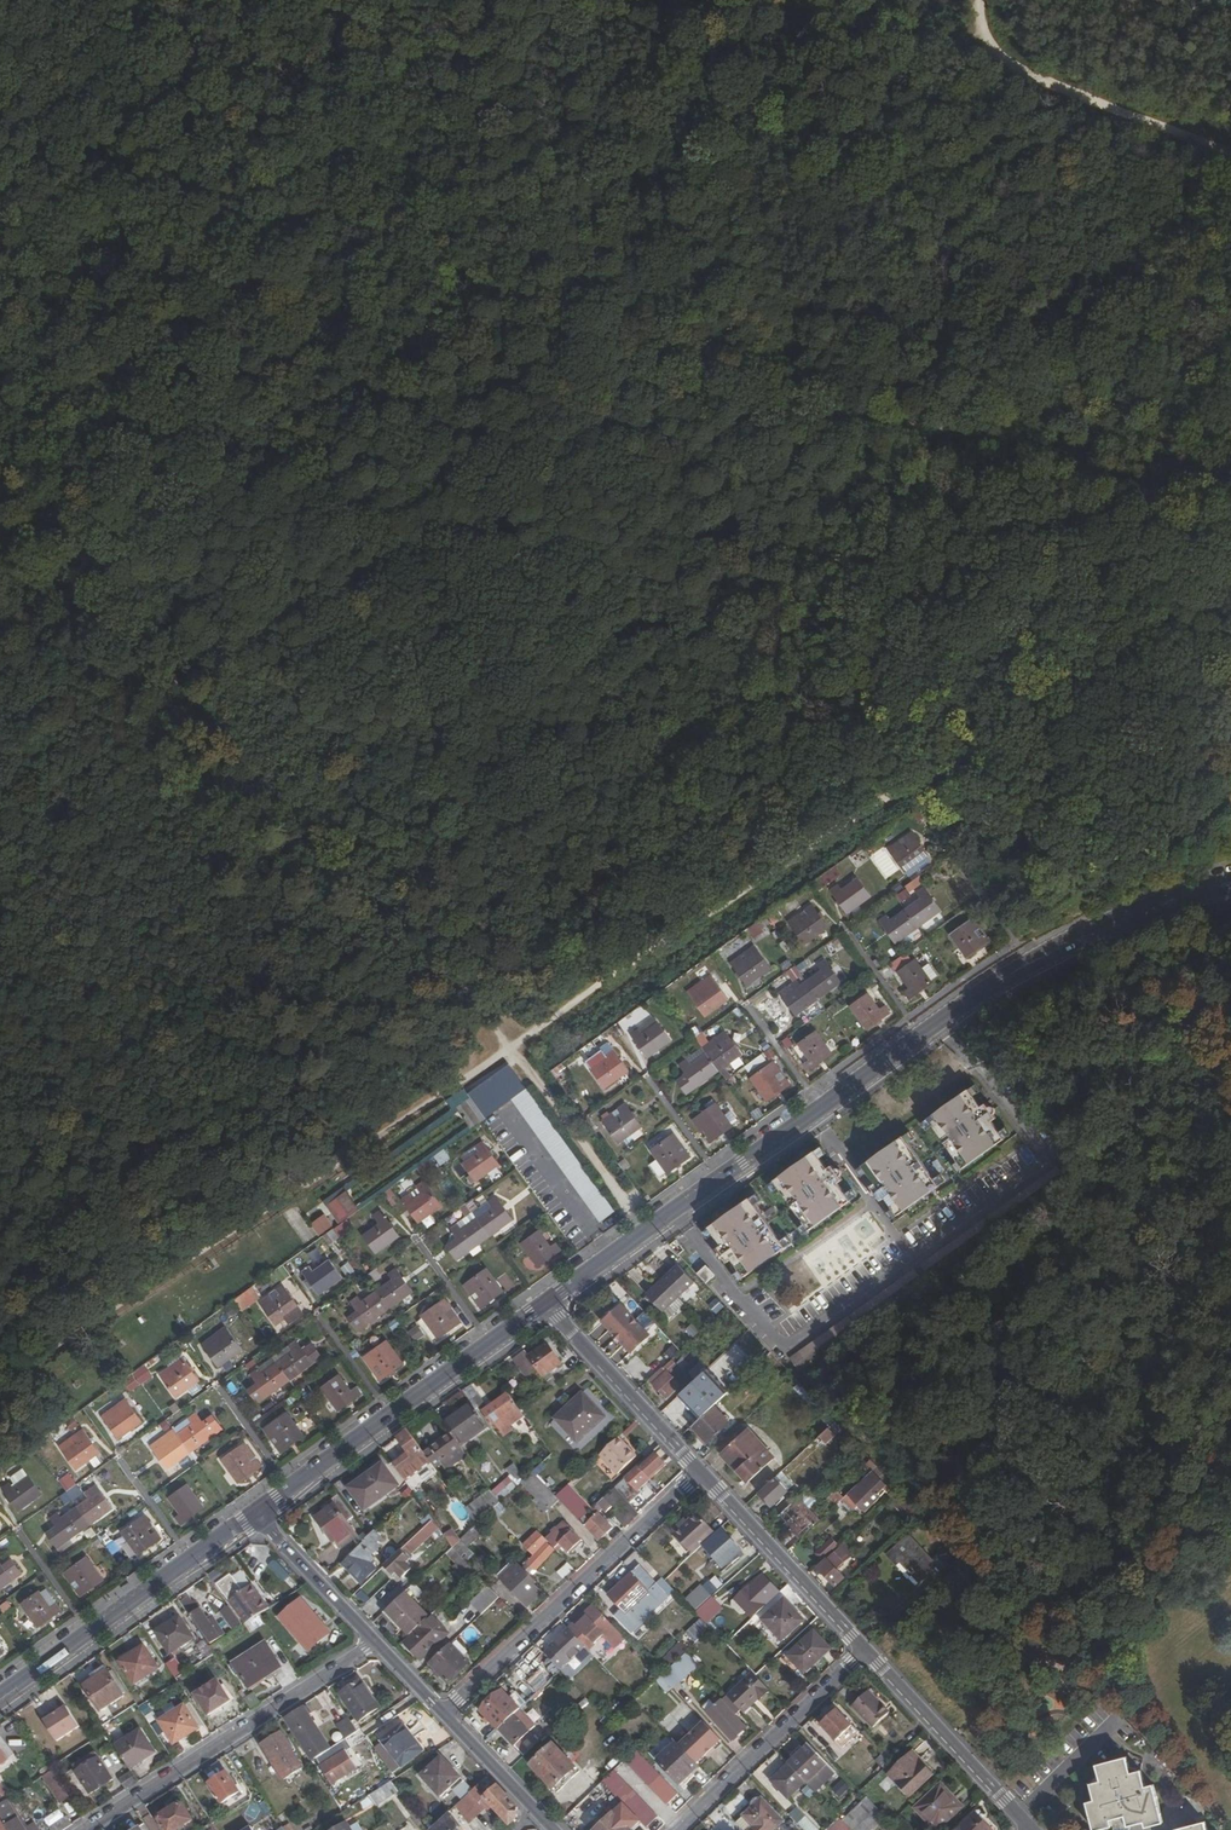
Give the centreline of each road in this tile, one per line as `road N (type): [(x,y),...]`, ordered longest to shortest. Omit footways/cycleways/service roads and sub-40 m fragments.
road 1 (track): [(510,1048),(1230,512)]
road 2 (track): [(435,331),(1230,467)]
road 3 (track): [(510,1048),(0,485)]
road 4 (track): [(0,1380),(510,1048)]
road 5 (tertiary): [(547,1300),(1003,978)]
road 6 (track): [(0,644),(212,477),(435,331)]
road 7 (track): [(781,23),(772,59),(681,198),(435,331)]
road 8 (tertiary): [(258,1512),(547,1300)]
road 9 (residential): [(699,1470),(442,1713)]
road 10 (track): [(136,173),(216,240),(332,314),(435,331)]
road 11 (residential): [(373,1640),(84,1829)]
road 12 (track): [(435,331),(496,0)]
road 13 (tertiary): [(0,1697),(258,1512)]
road 14 (track): [(979,17),(991,49),(1035,76),(1230,153)]
road 15 (residential): [(675,1829),(864,1650)]
road 16 (tertiary): [(1230,879),(1068,934),(1003,978)]
road 17 (residential): [(864,1650),(1033,1828)]
road 18 (residential): [(699,1470),(864,1650)]
road 19 (tertiary): [(1003,978),(1230,889)]
road 20 (residential): [(547,1300),(699,1470)]
road 21 (track): [(643,1231),(510,1048)]
road 22 (track): [(770,0),(781,23),(979,17)]
road 23 (tertiary): [(373,1640),(258,1512)]
road 24 (tertiary): [(554,1829),(442,1713)]

